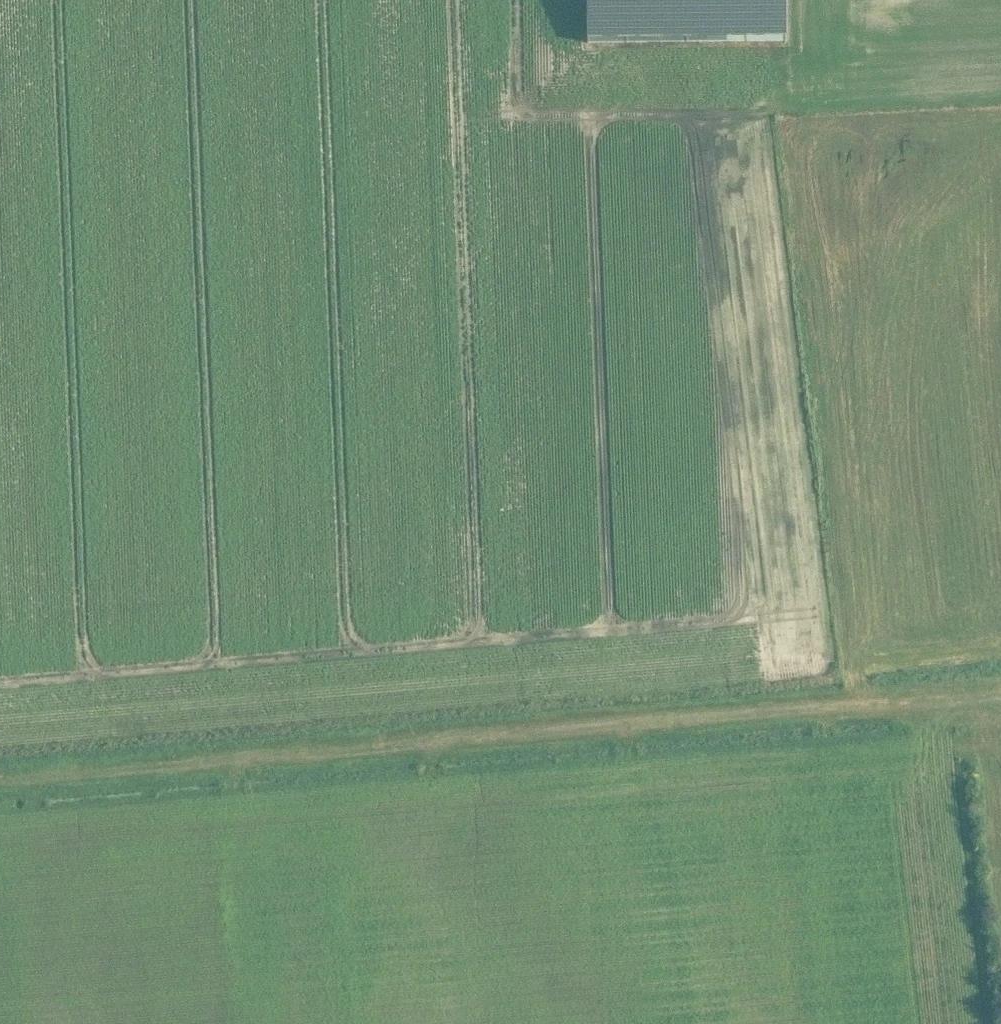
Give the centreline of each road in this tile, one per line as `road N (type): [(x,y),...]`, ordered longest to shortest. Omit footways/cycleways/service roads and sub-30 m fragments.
road 1 (track): [(0,779),(1000,695)]

